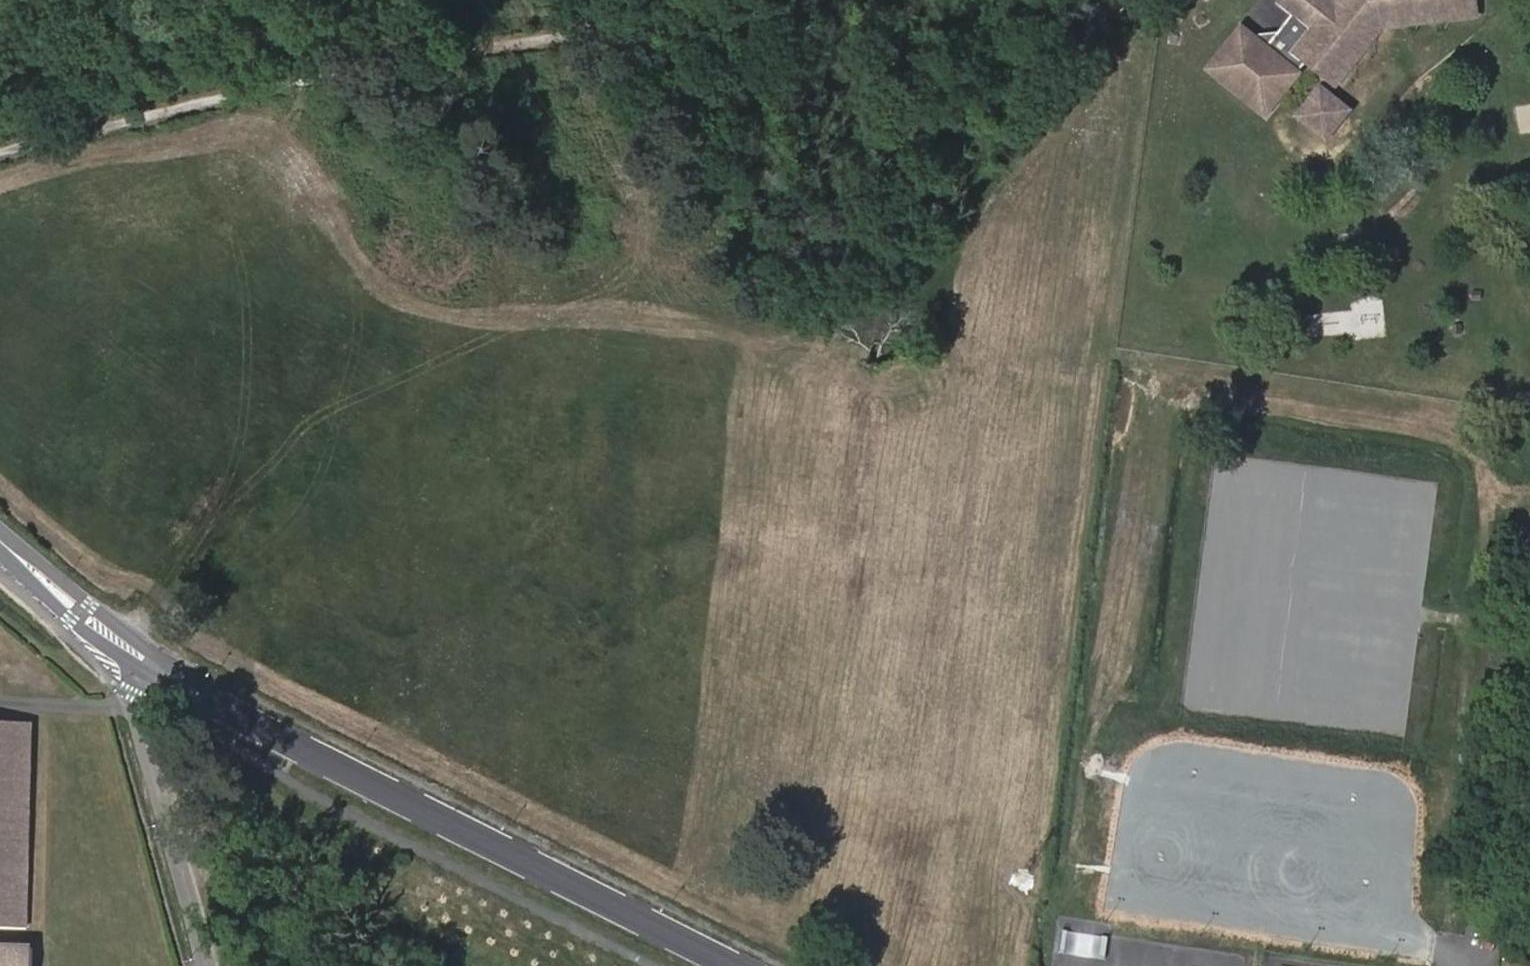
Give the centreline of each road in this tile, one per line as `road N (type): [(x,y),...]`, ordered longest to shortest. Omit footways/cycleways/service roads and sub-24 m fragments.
road 1 (tertiary): [(173,672),(731,965)]
road 2 (residential): [(173,672),(140,697),(210,965)]
road 3 (tertiary): [(173,672),(0,537)]
road 4 (tertiary): [(0,546),(78,624),(173,672)]

